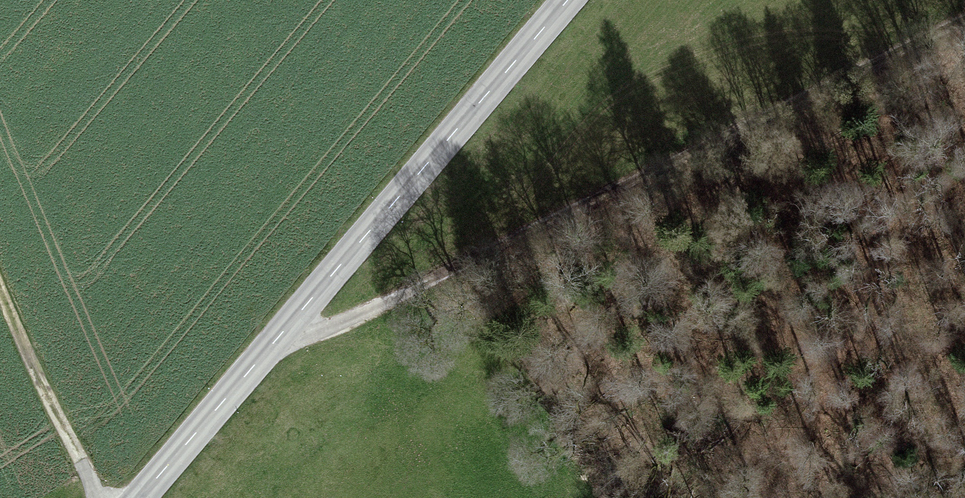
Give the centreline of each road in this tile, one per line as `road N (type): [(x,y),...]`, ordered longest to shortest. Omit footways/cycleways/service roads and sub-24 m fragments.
road 1 (track): [(270,346),(370,309),(964,19)]
road 2 (tertiary): [(139,497),(569,0)]
road 3 (track): [(98,497),(0,280)]

